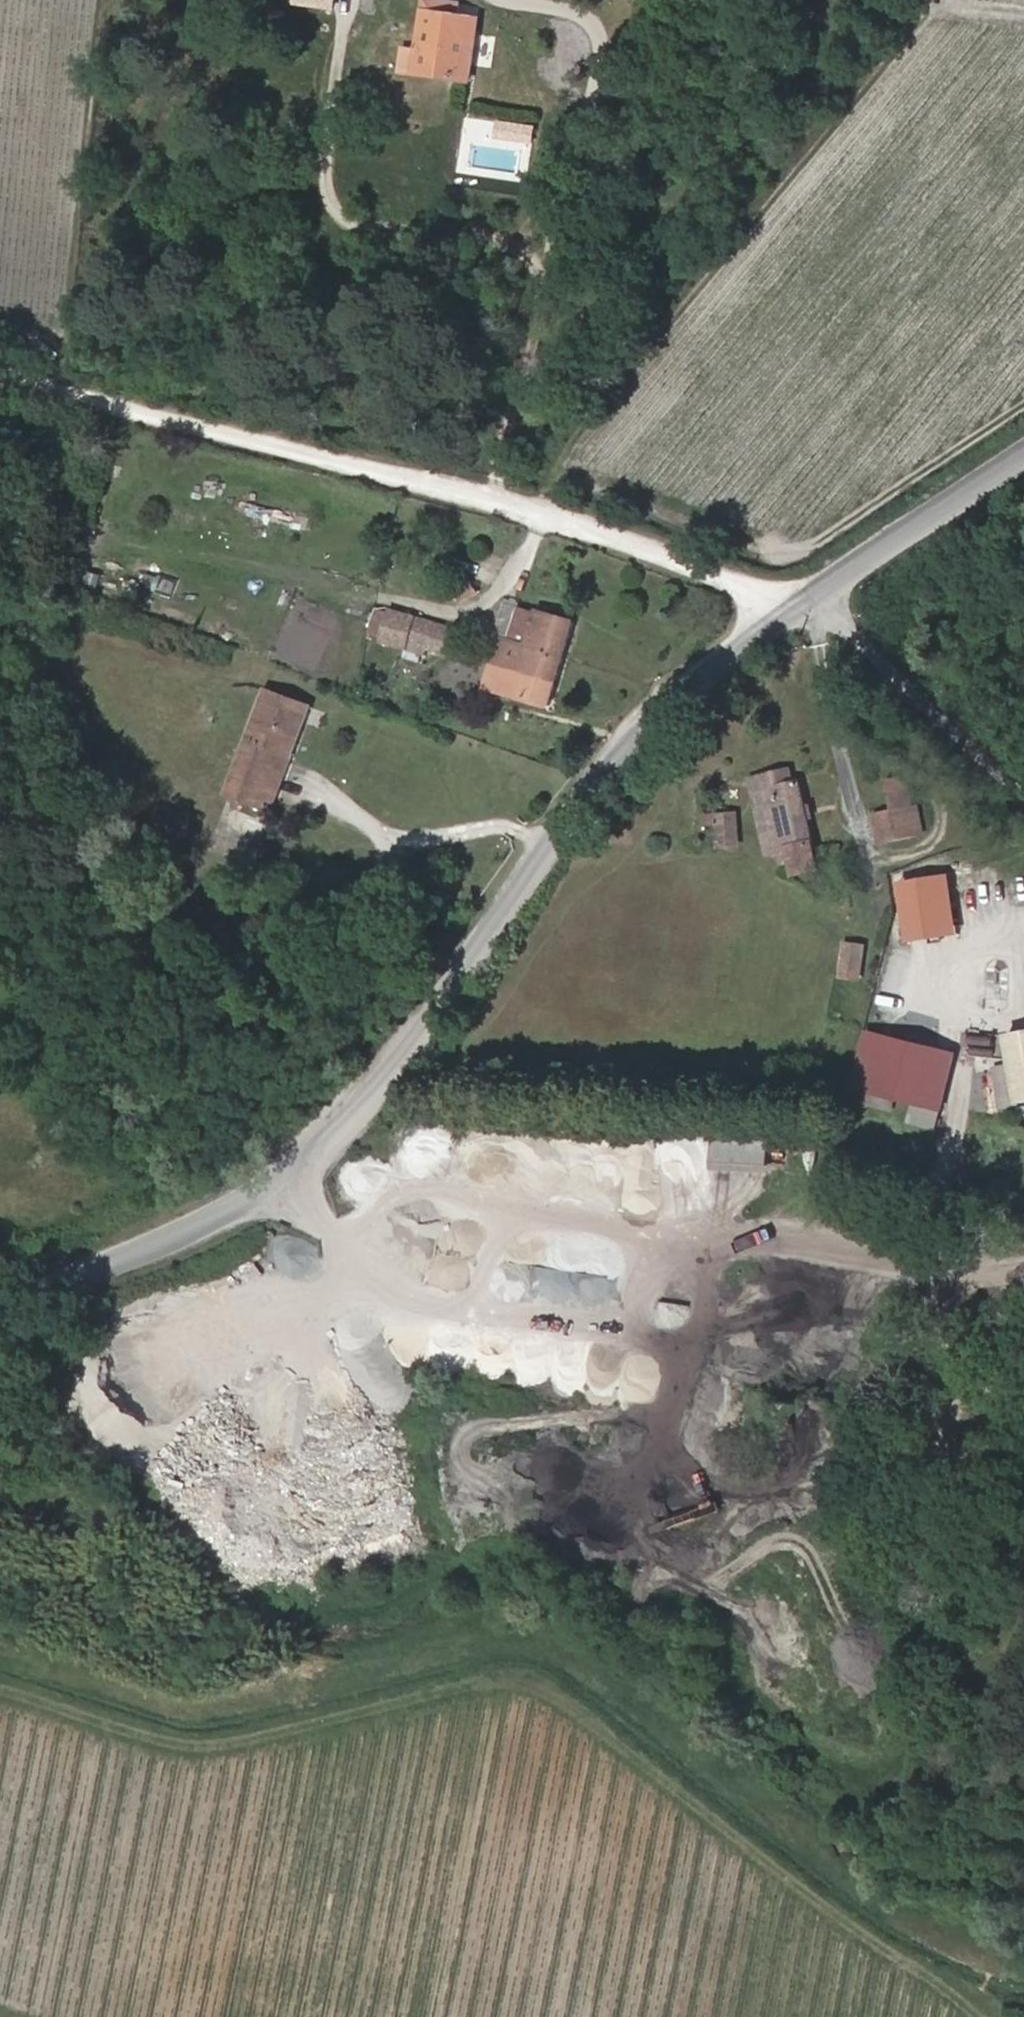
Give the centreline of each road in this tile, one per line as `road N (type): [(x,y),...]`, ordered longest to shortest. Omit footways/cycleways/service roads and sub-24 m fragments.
road 1 (track): [(30,2016),(88,1695),(189,1728),(540,1669),(962,1992),(1023,2004)]
road 2 (tertiary): [(0,1307),(102,1273),(279,1193),(418,1053),(520,885),(656,720),(739,654),(1023,459)]
road 3 (track): [(0,372),(548,517),(804,609),(1023,774)]
road 4 (track): [(494,1677),(427,2016)]

